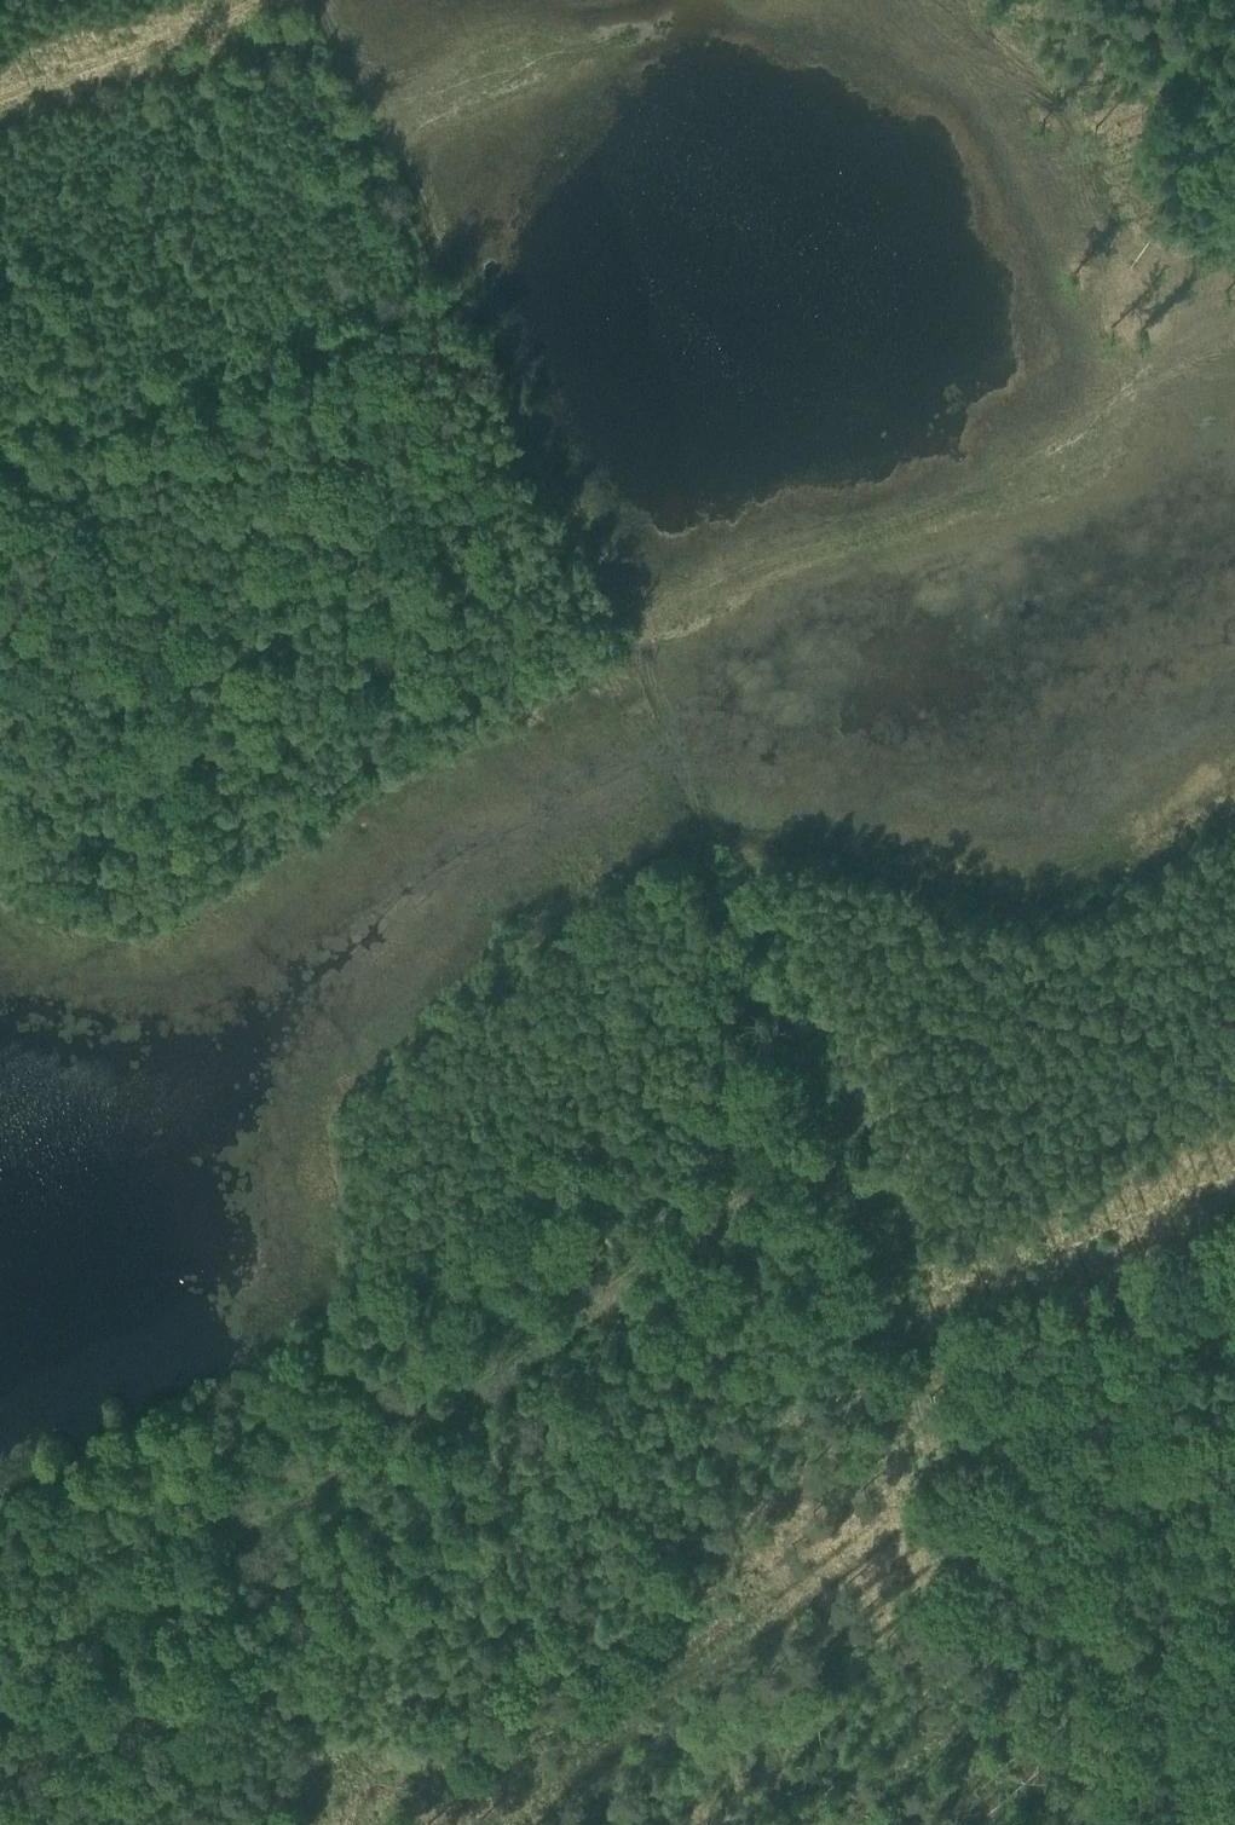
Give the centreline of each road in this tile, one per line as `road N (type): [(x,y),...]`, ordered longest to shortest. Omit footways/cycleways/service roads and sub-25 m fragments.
road 1 (track): [(917,1373),(1234,1261)]

